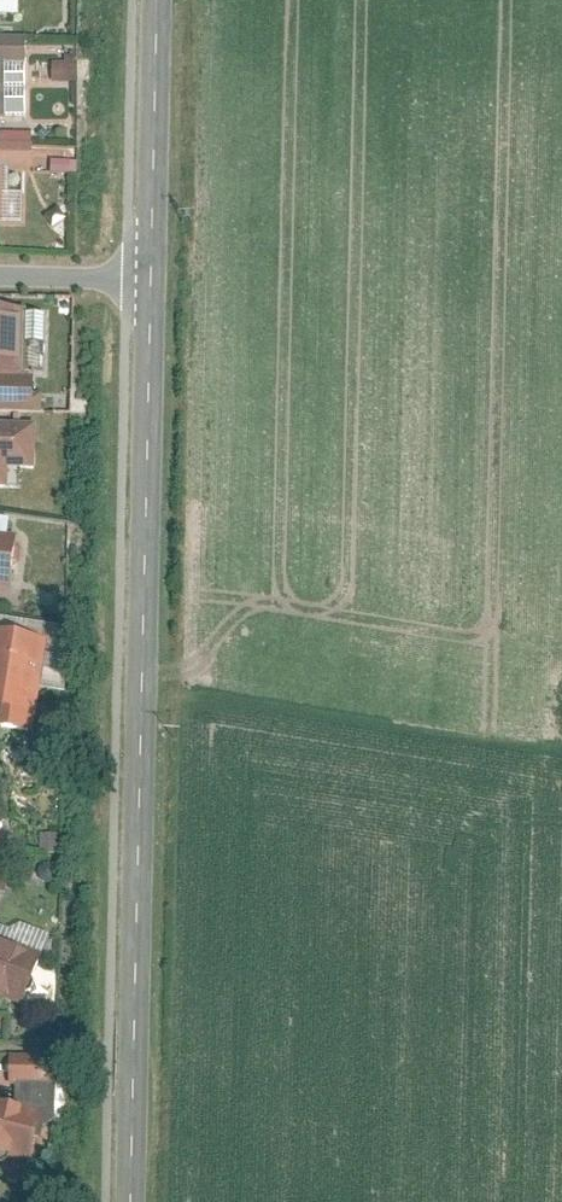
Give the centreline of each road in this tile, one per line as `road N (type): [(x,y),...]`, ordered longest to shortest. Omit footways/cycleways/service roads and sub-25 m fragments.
road 1 (tertiary): [(149,273),(130,1201)]
road 2 (tertiary): [(156,0),(149,273)]
road 3 (residential): [(0,271),(149,273)]

